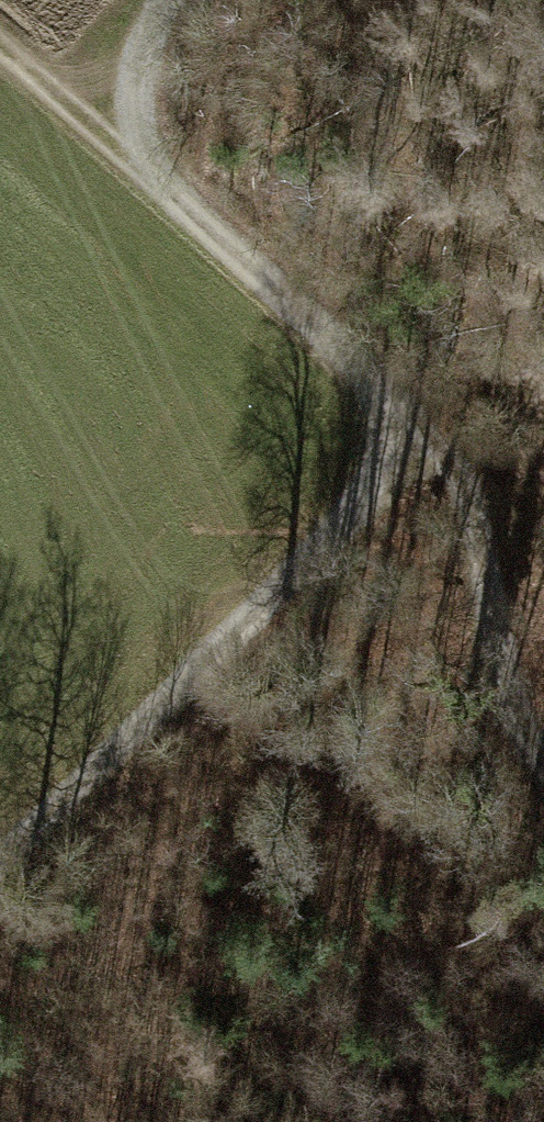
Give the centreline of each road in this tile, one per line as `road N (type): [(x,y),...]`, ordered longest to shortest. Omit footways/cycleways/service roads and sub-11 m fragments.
road 1 (track): [(163,0),(136,63),(127,166),(420,417),(372,491),(0,849)]
road 2 (track): [(543,758),(516,715),(493,646),(466,482),(420,417)]
road 3 (track): [(127,166),(0,54)]

